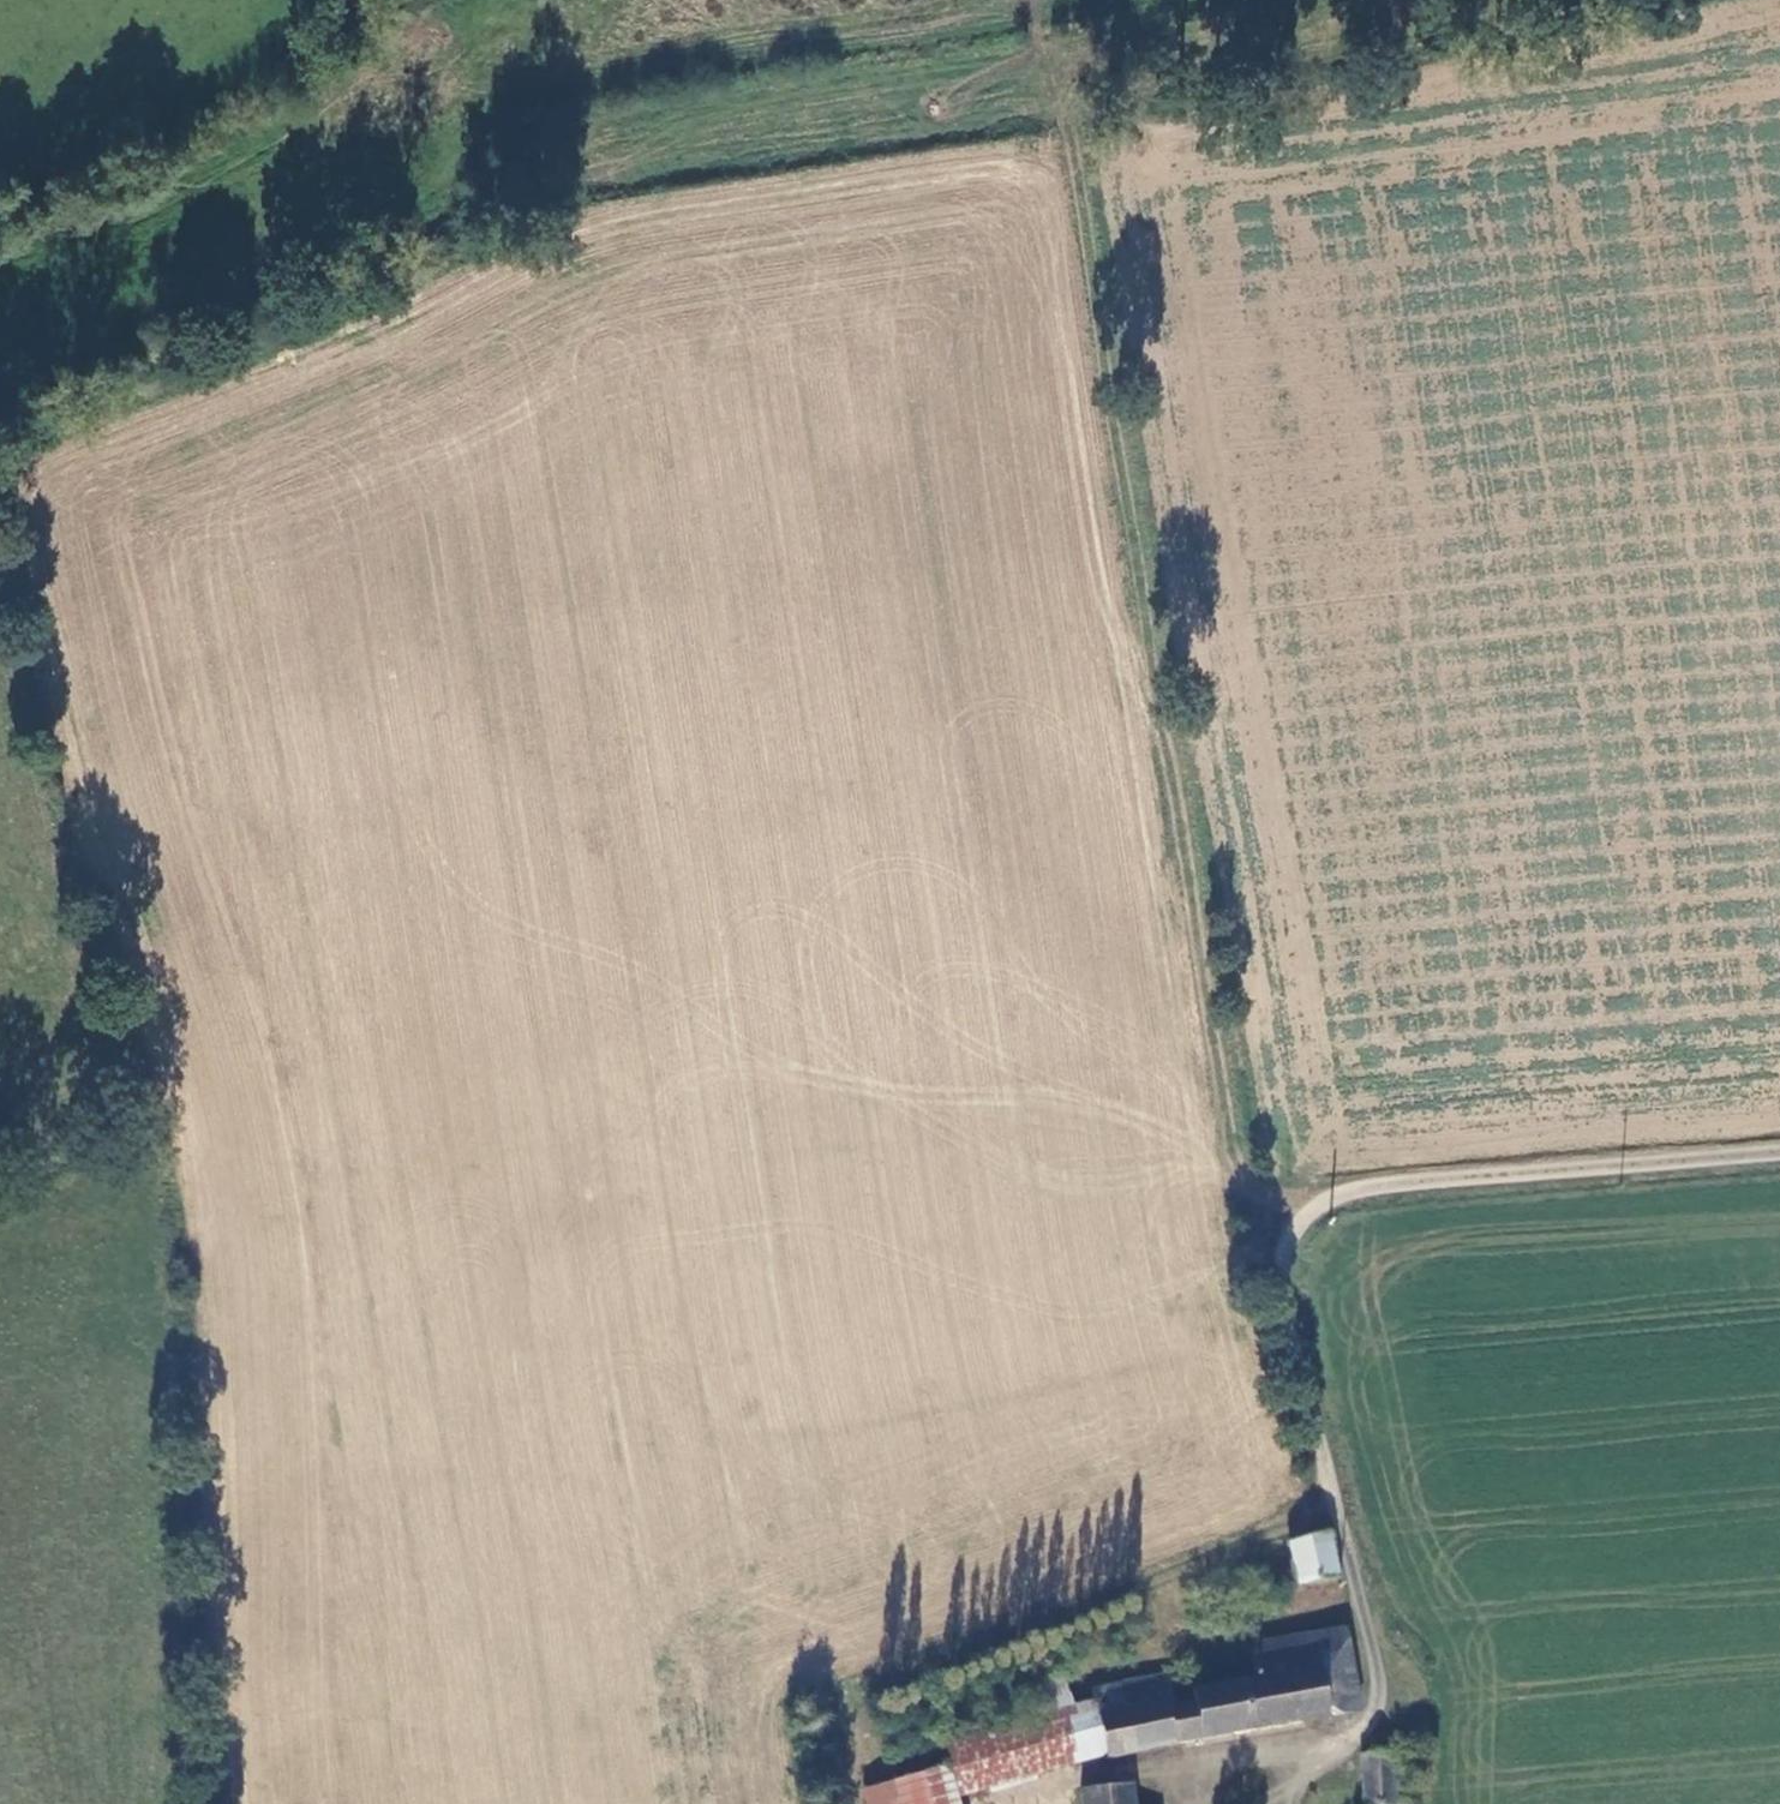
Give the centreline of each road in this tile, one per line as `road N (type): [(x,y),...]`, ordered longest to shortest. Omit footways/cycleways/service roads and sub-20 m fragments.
road 1 (unclassified): [(1779,1153),(1319,1194),(1294,1225),(1282,1277),(1382,1669),(1375,1728),(1293,1803)]

